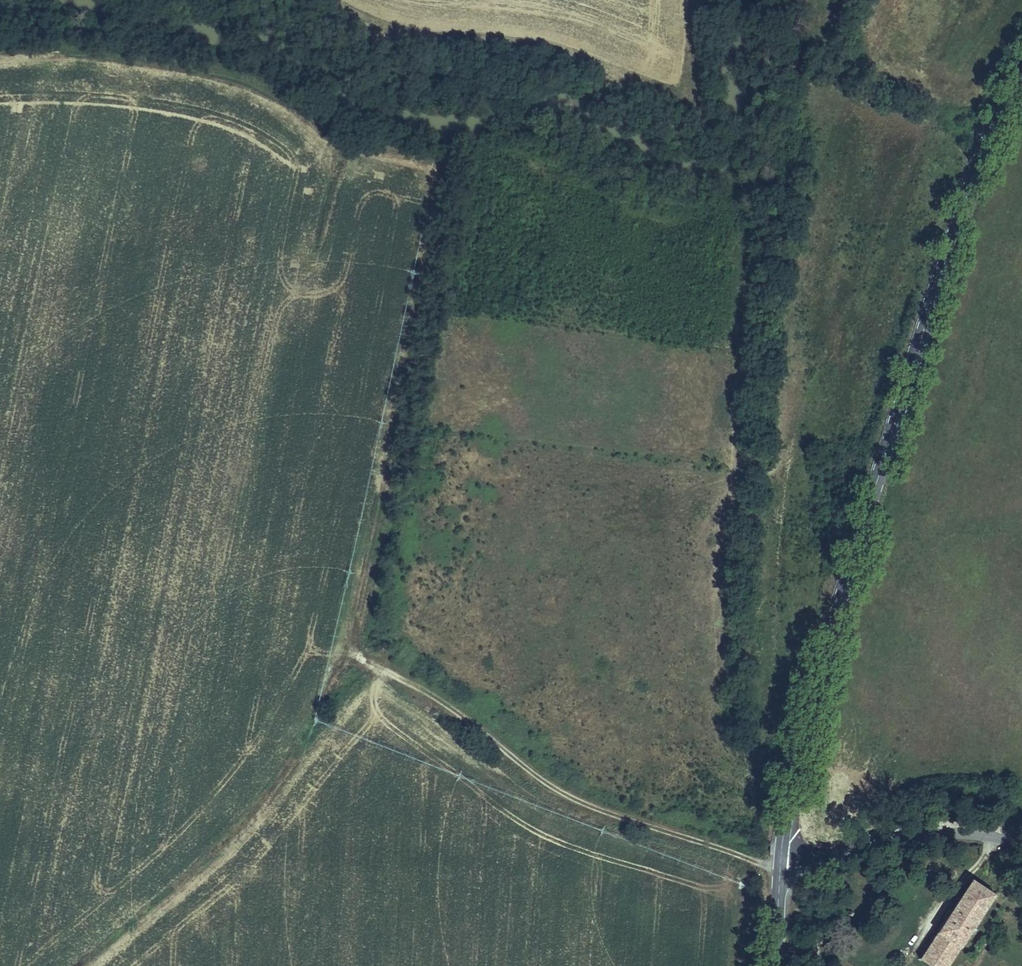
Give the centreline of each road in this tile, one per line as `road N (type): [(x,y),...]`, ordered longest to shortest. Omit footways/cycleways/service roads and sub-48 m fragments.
road 1 (secondary): [(1021,66),(956,229),(902,394),(829,649),(779,867)]
road 2 (residential): [(1021,845),(948,831),(877,842),(808,869),(779,867)]

